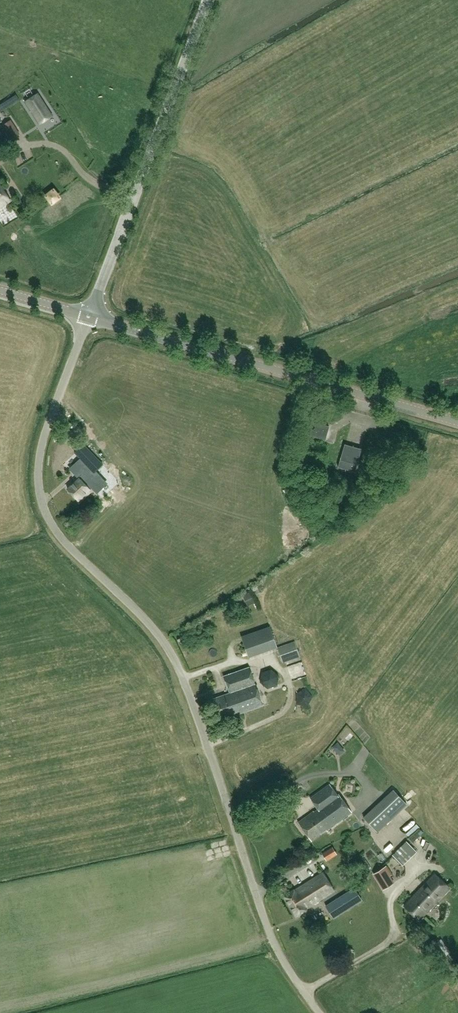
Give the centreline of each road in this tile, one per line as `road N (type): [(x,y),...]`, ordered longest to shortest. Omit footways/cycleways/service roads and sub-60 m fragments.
road 1 (unclassified): [(320,1012),(274,945),(175,660),(144,617),(68,544),(41,498),(42,443),(89,316)]
road 2 (tertiary): [(457,422),(89,316)]
road 3 (tertiary): [(89,316),(208,0)]

